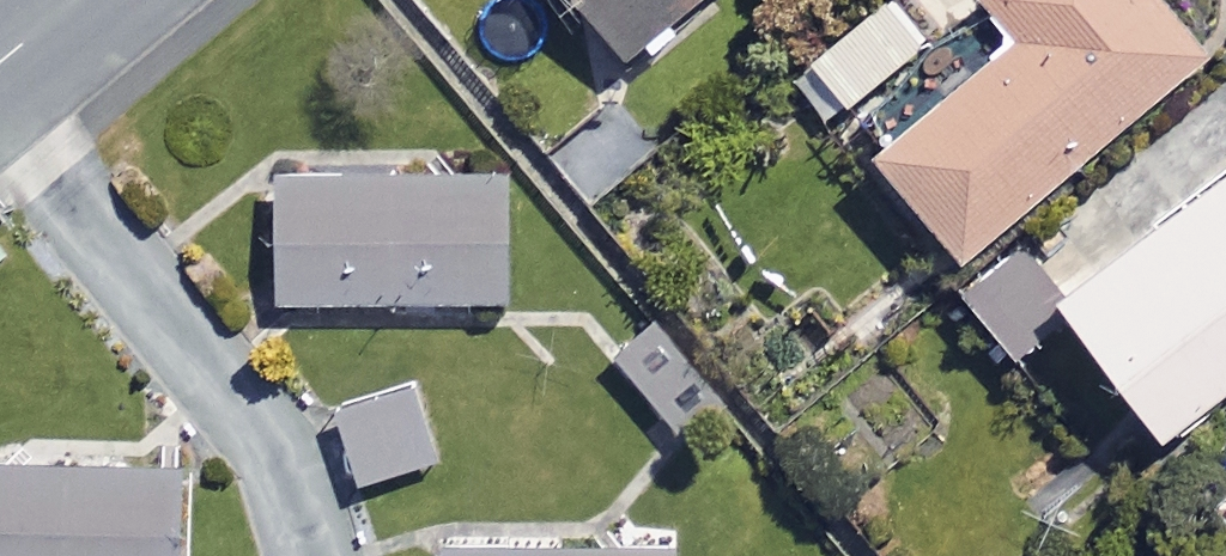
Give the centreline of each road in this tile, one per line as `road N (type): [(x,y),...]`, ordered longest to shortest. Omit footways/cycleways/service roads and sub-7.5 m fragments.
road 1 (residential): [(314,555),(274,458),(0,115)]

